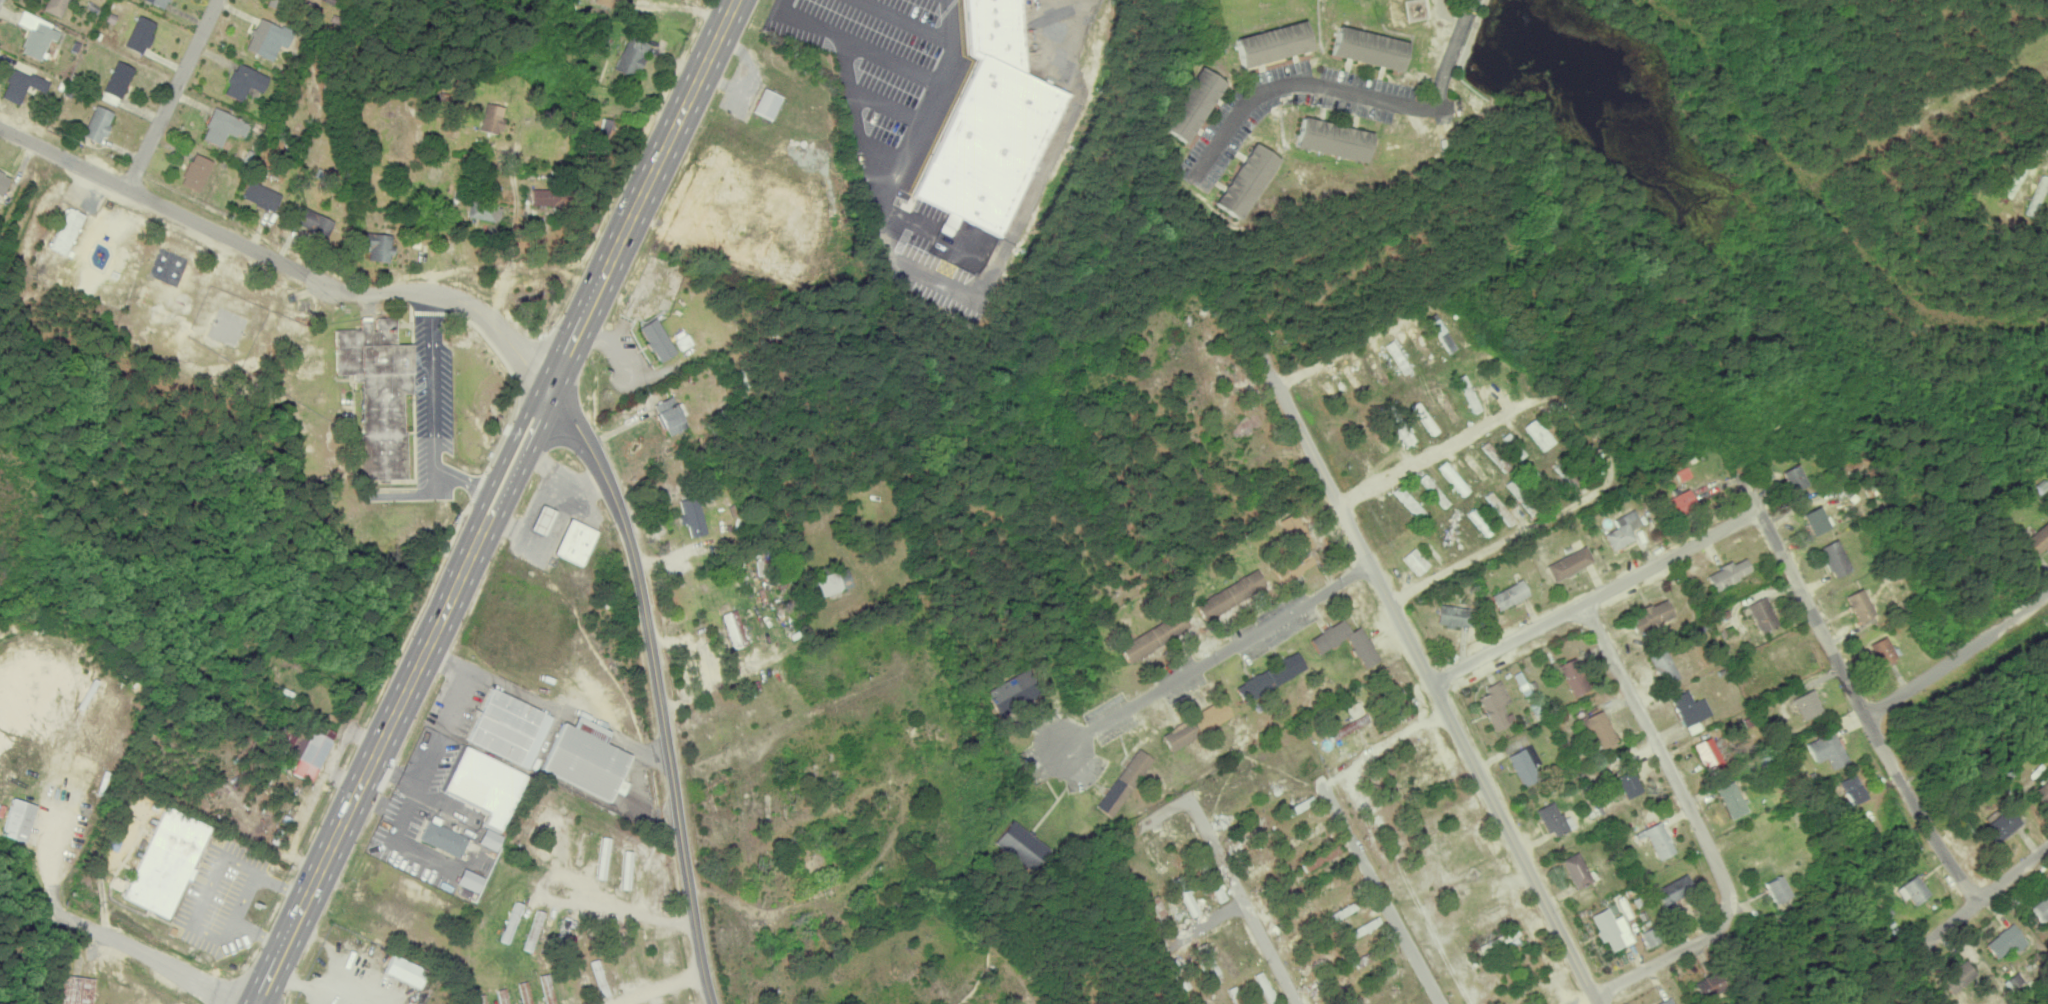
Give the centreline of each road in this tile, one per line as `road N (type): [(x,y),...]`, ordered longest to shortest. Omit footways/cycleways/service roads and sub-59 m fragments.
road 1 (primary): [(260,1003),(735,0)]
road 2 (residential): [(1211,265),(1598,1003)]
road 3 (residential): [(0,127),(338,290),(409,292),(474,309),(519,350),(543,406)]
road 4 (residential): [(543,406),(592,456),(636,554),(714,1003)]
road 5 (residential): [(1338,504),(1532,402),(1579,410),(1606,444),(1614,465),(1603,489),(1389,599)]
road 6 (residential): [(1716,423),(1927,831),(1975,899)]
road 7 (residential): [(689,867),(856,790),(891,783),(904,795),(899,821),(866,868),(821,903),(774,916),(693,894)]
road 8 (residential): [(1433,683),(1763,512)]
road 9 (residential): [(1064,744),(1369,561)]
road 10 (residential): [(1584,603),(1736,914)]
road 11 (residential): [(1433,111),(1317,82),(1275,85),(1239,109),(1198,162)]
road 12 (residential): [(917,670),(675,785)]
road 13 (residential): [(1323,776),(1441,1003)]
road 14 (residential): [(1295,1003),(1190,798)]
road 15 (residential): [(1867,709),(1941,675),(2047,595)]
road 16 (residential): [(130,188),(221,0)]
road 17 (residential): [(55,911),(237,1003)]
road 18 (residential): [(698,922),(528,870)]
road 19 (residential): [(1736,914),(1595,998)]
road 20 (residential): [(1274,384),(1415,311)]
road 21 (residential): [(1925,941),(2047,843)]

